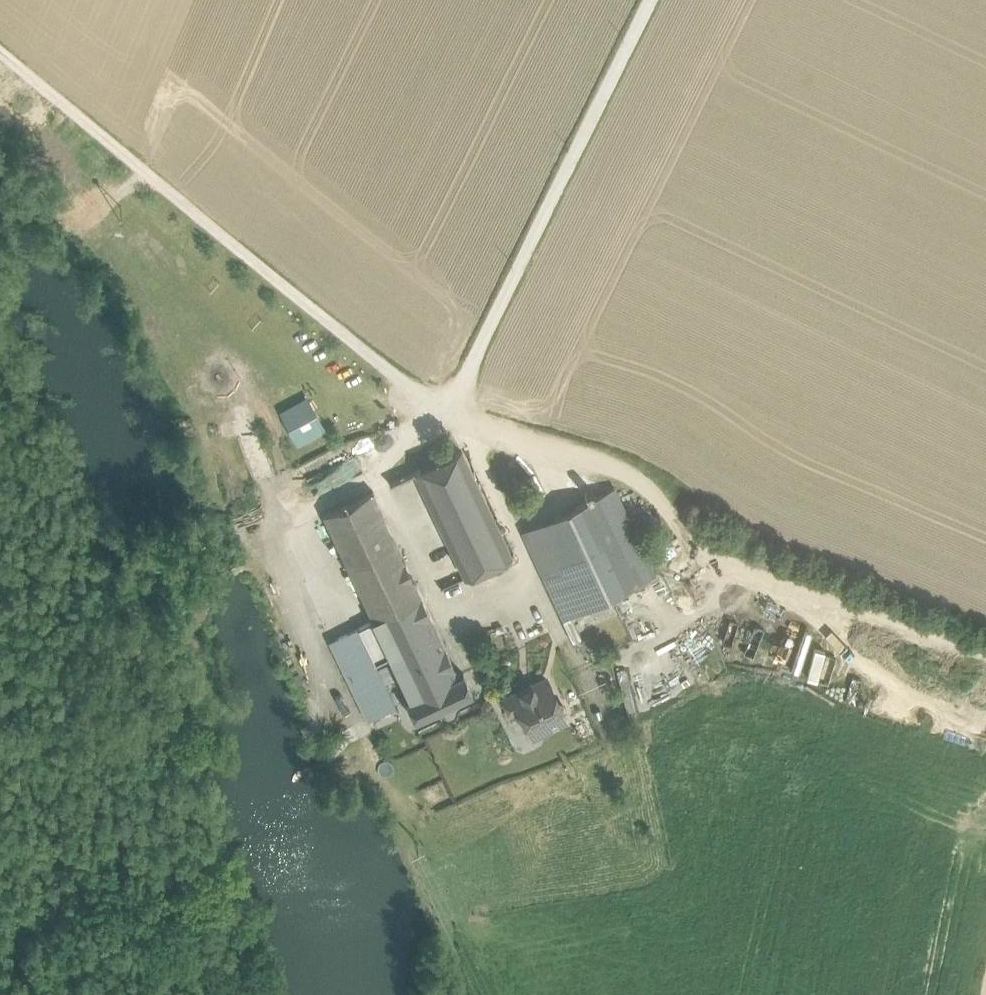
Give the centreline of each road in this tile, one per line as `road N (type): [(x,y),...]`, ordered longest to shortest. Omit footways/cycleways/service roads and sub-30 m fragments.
road 1 (unclassified): [(0,47),(411,393),(453,412),(652,0)]
road 2 (track): [(453,412),(634,474),(690,543),(985,656)]

